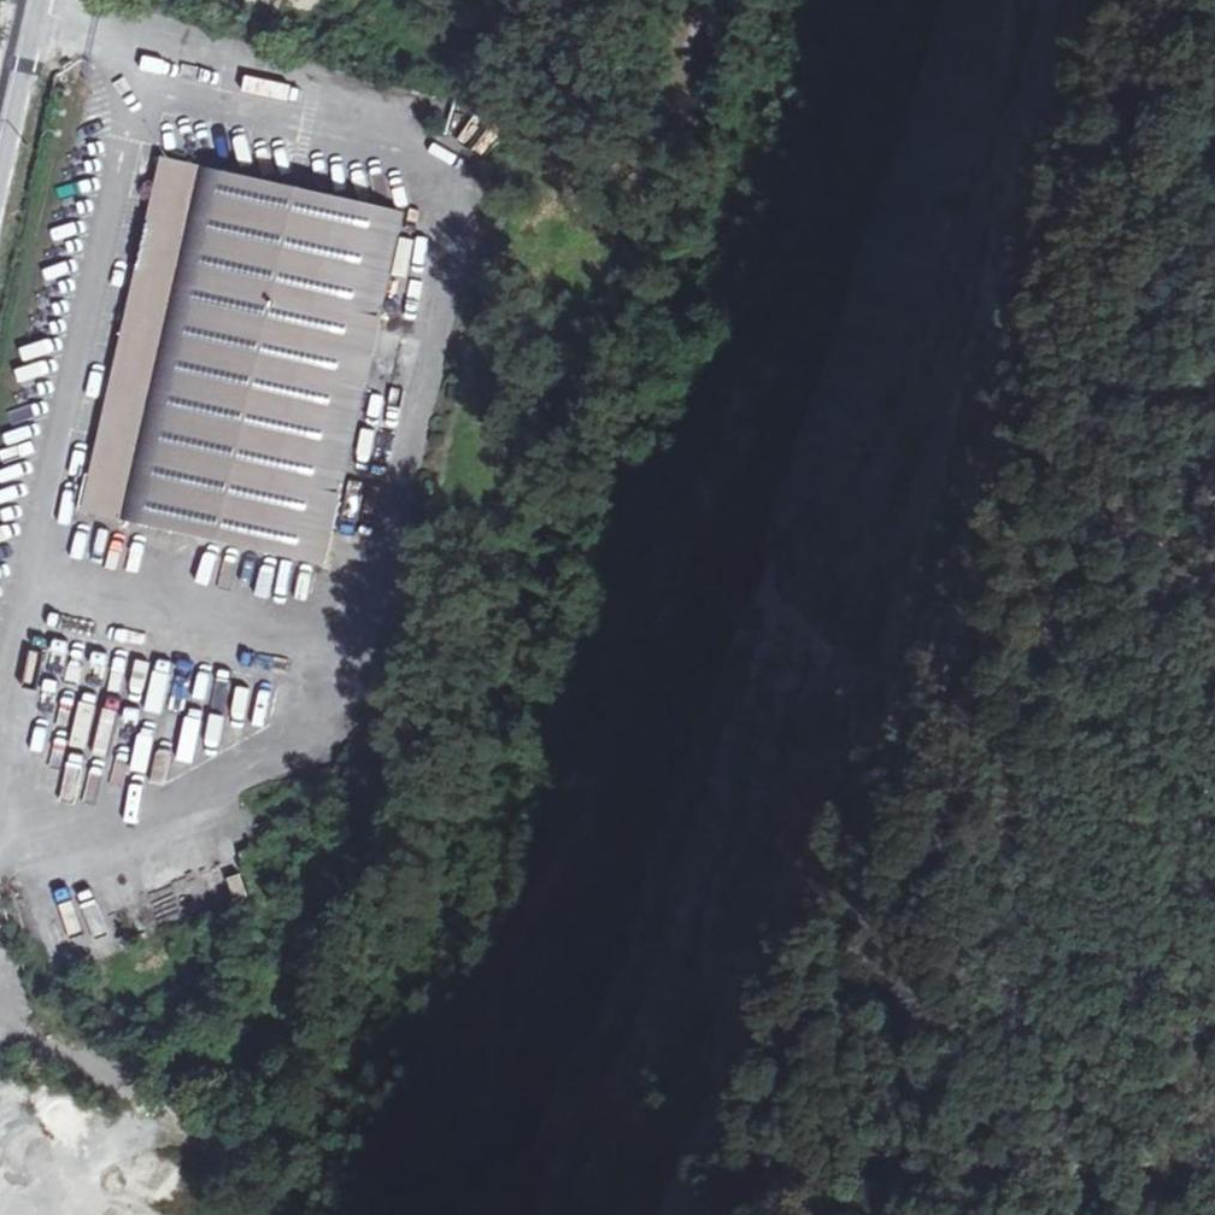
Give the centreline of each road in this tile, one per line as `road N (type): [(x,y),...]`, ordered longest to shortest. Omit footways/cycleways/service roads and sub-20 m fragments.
road 1 (primary): [(0,151),(34,0)]

